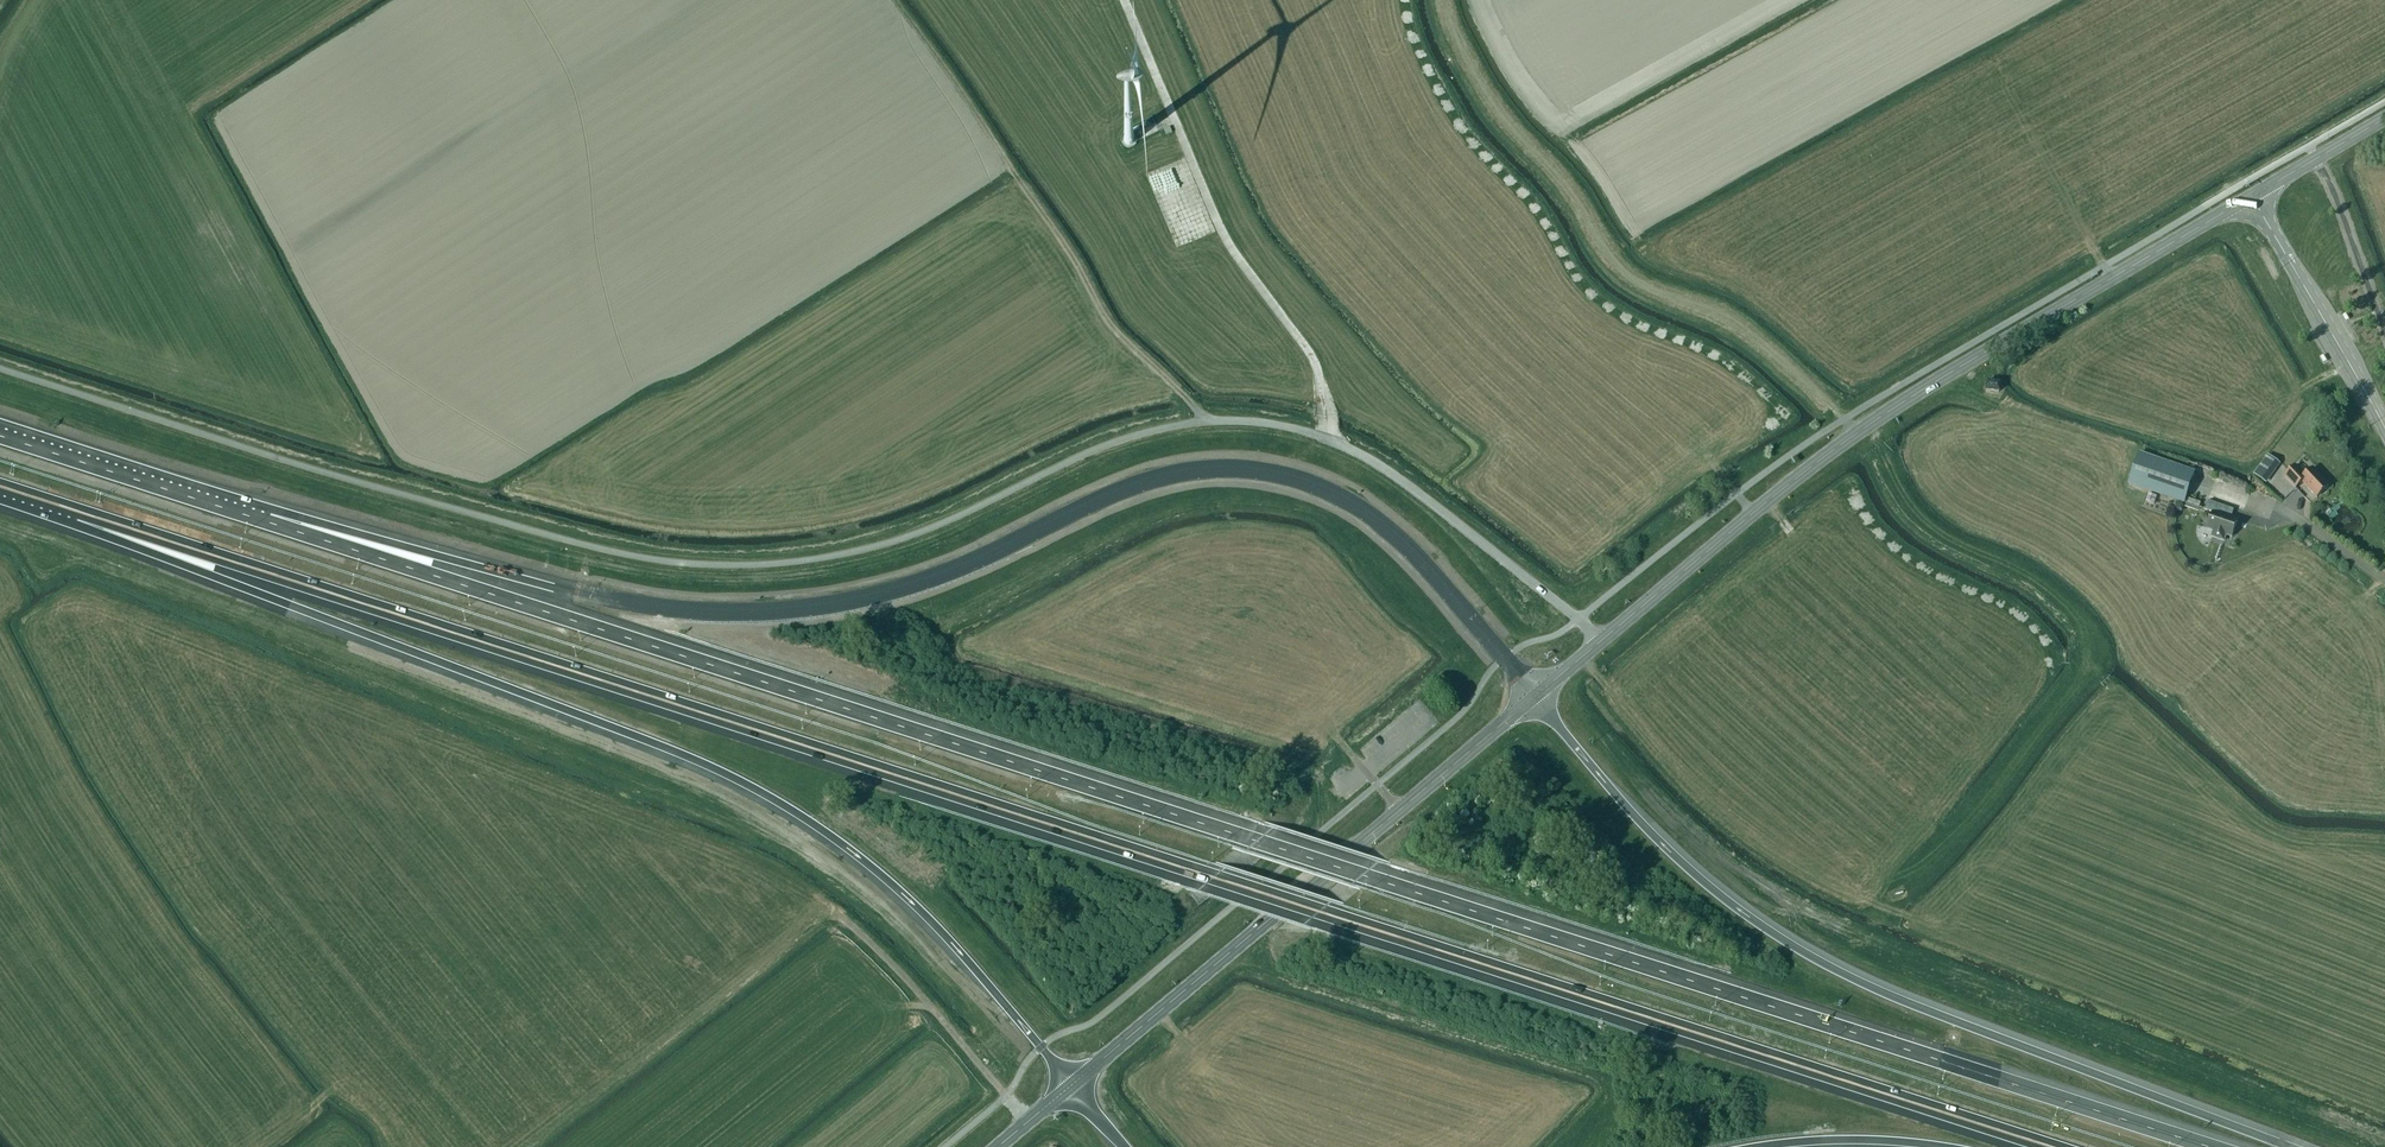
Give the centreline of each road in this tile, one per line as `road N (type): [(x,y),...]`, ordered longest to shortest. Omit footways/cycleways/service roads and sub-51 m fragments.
road 1 (motorway): [(89,516),(2050,1146)]
road 2 (motorway): [(2211,1146),(287,528)]
road 3 (motorway): [(1534,697),(1393,537),(1340,500),(1258,473),(1170,477),(916,587),(771,615),(614,603),(393,545),(287,528)]
road 4 (track): [(1441,0),(1479,85),(1568,187),(1615,261),(1640,282),(1752,335),(1880,446),(1912,510),(1933,529),(2020,570),(2081,624),(2085,674),(1964,825)]
road 5 (motorway): [(89,516),(157,555),(639,739),(757,795),(864,860),(929,919),(1072,1085)]
road 6 (motorway): [(2288,1146),(1871,990),(1782,938),(1713,890),(1630,809),(1534,697)]
road 7 (secondary): [(1601,641),(1858,432),(2253,197)]
road 8 (secondary): [(1072,1085),(1534,697)]
road 9 (track): [(1208,422),(1112,326),(1068,244),(893,0)]
road 10 (unclassified): [(1208,422),(1283,427),(1365,456),(1601,641)]
road 11 (motorway): [(287,528),(0,435)]
road 12 (tertiary): [(2384,427),(2253,197)]
road 13 (secondary): [(2253,197),(2384,118)]
road 14 (motorway): [(1793,1146),(1916,1146)]

